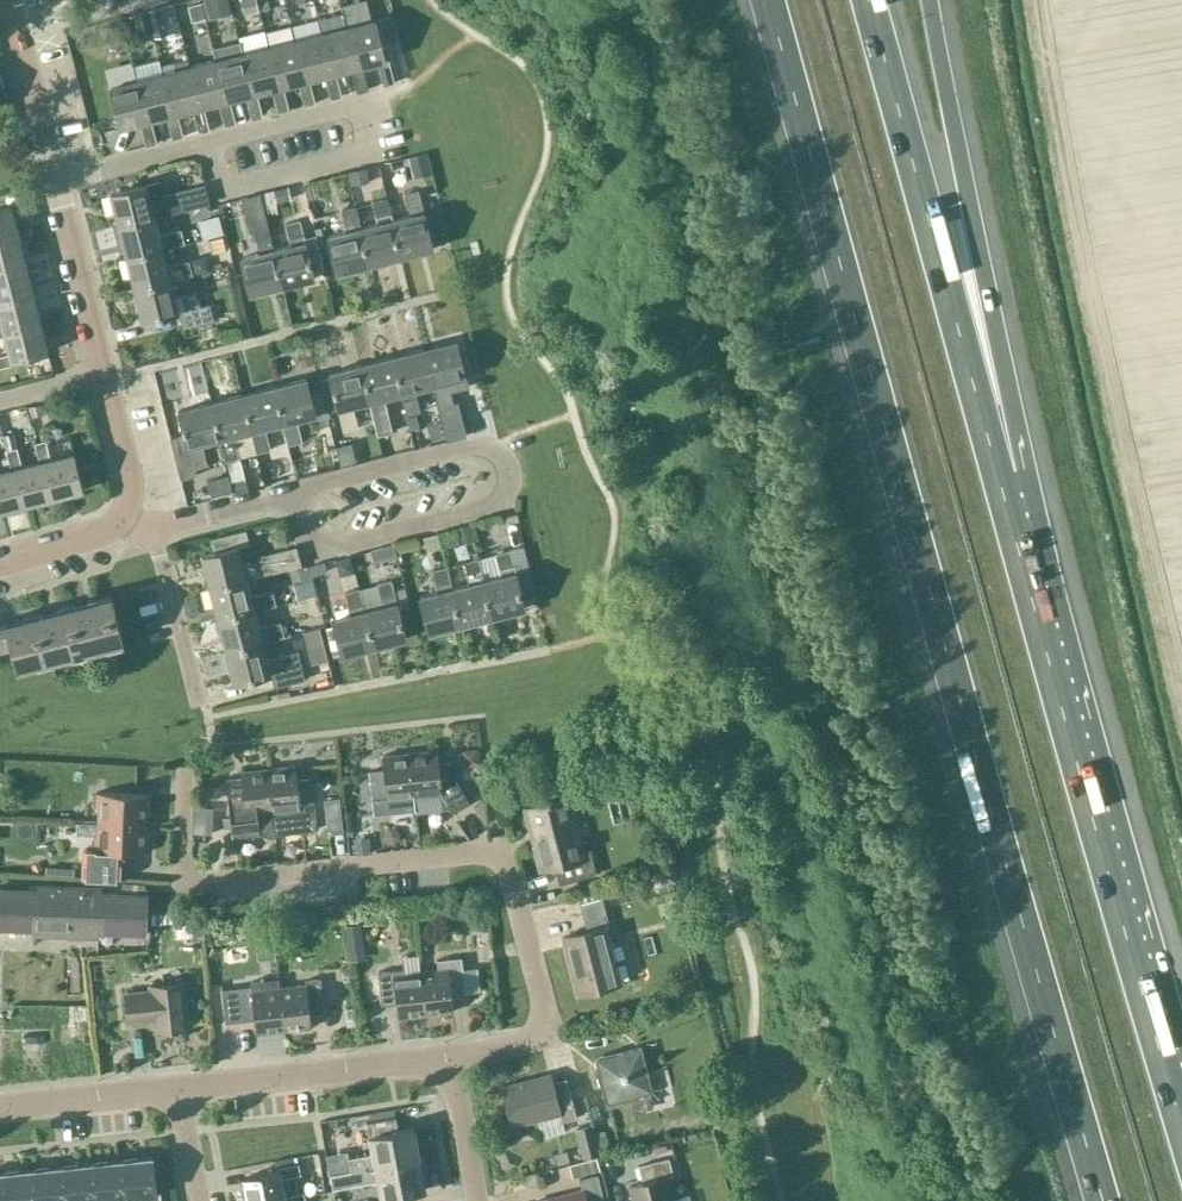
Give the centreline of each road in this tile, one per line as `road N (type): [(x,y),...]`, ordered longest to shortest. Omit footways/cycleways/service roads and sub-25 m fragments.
road 1 (motorway): [(770,0),(1105,1200)]
road 2 (residential): [(449,1058),(550,1037),(501,849),(182,885),(183,770)]
road 3 (motorway): [(1181,1123),(999,478)]
road 4 (motorway): [(999,478),(869,0)]
road 5 (residential): [(294,490),(470,444),(492,449),(508,468),(504,495),(486,508),(311,553),(302,521)]
road 6 (motorway): [(999,478),(931,0)]
road 7 (residential): [(207,141),(359,104),(370,154),(221,190)]
road 8 (residential): [(121,517),(128,482),(52,181)]
road 9 (residential): [(179,1089),(449,1058)]
road 10 (residential): [(52,181),(6,0)]
road 11 (residential): [(0,1107),(179,1089)]
road 12 (residential): [(197,701),(153,527)]
road 13 (residential): [(52,181),(207,141)]
road 14 (residential): [(153,527),(294,490)]
road 15 (residential): [(477,1200),(449,1058)]
road 16 (residential): [(0,562),(105,531),(121,517)]

